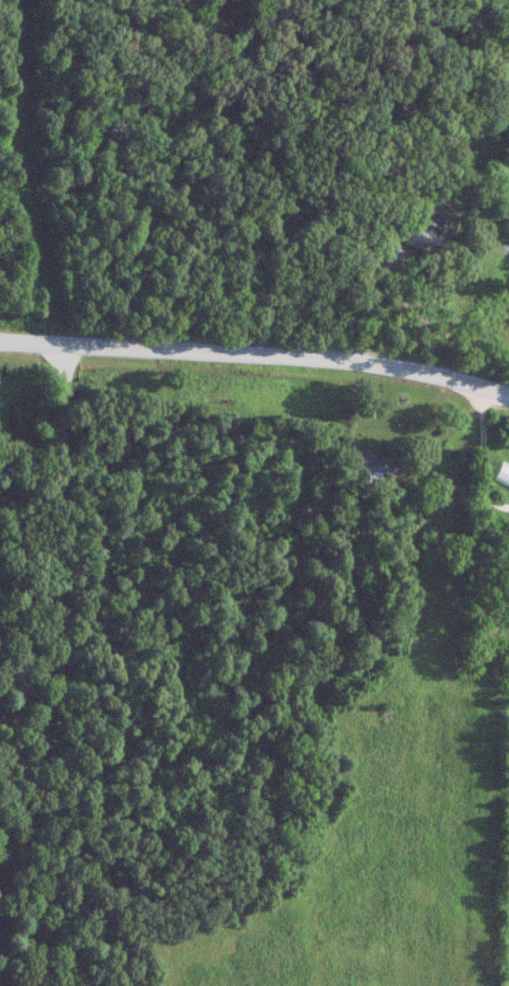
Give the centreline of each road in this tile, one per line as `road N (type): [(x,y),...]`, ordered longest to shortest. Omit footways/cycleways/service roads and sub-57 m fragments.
road 1 (secondary): [(0,335),(226,325),(508,399)]

